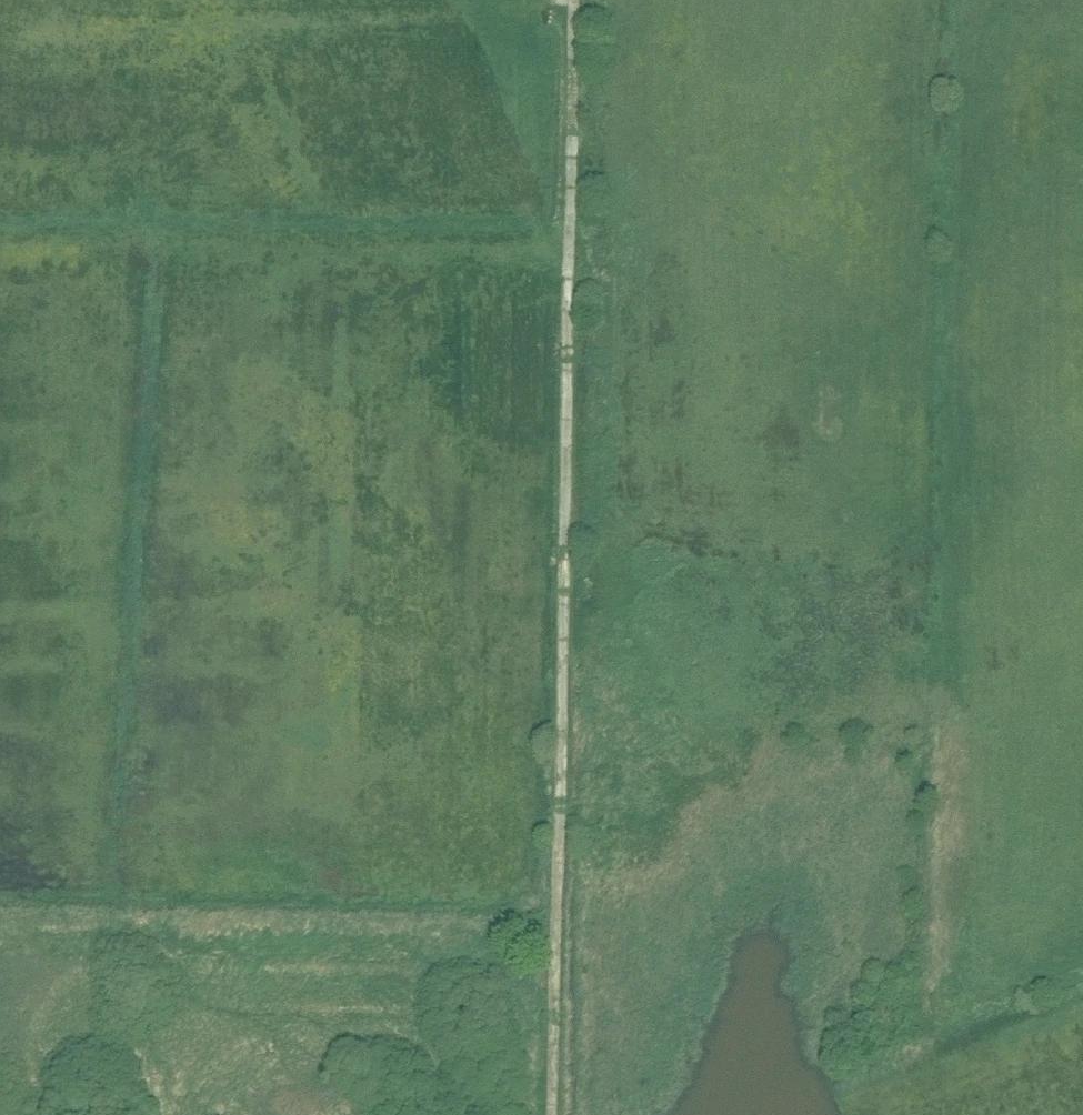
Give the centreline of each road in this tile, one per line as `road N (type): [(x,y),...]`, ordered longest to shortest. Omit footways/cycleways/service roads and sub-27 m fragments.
road 1 (track): [(553,1114),(576,0)]

